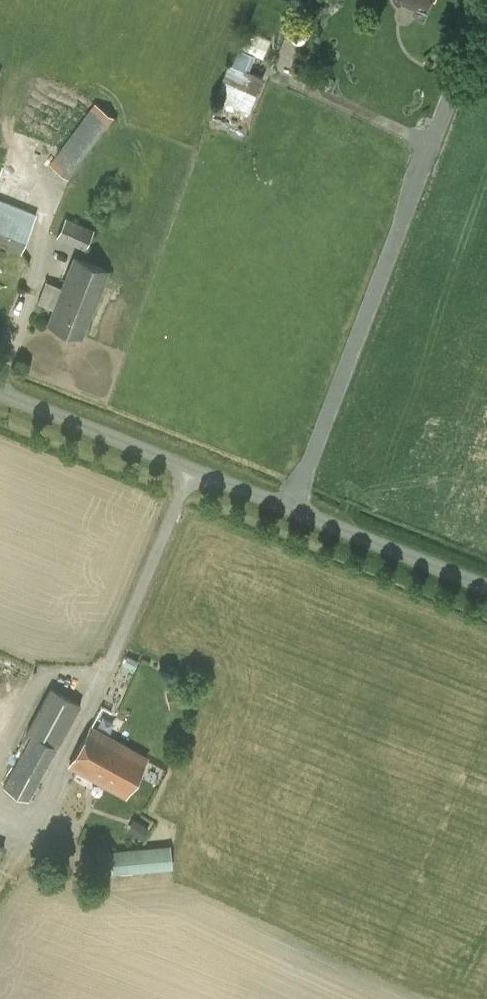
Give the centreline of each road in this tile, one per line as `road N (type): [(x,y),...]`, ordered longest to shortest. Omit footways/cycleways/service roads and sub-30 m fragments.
road 1 (unclassified): [(486,586),(0,392)]

